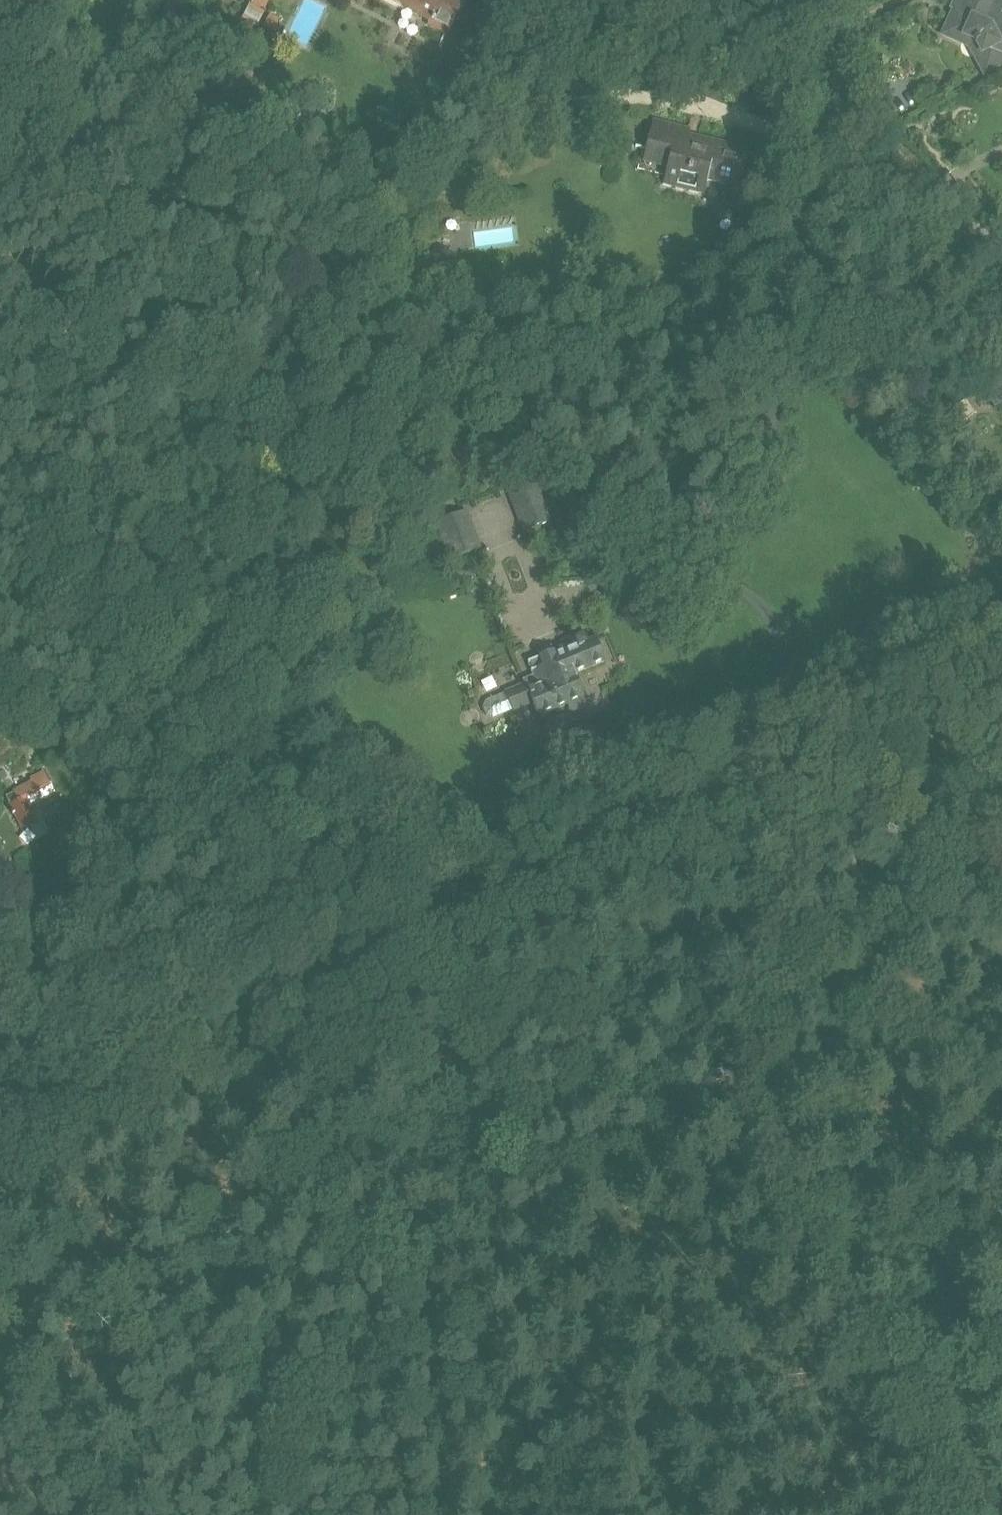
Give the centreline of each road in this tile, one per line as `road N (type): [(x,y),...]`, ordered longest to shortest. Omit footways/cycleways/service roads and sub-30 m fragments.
road 1 (tertiary): [(0,1135),(1001,698)]
road 2 (track): [(709,825),(717,931),(713,1025),(854,1357),(940,1514)]
road 3 (track): [(580,1514),(274,1017)]
road 4 (unclassified): [(1001,268),(714,0)]
road 5 (track): [(717,931),(1001,1140)]

